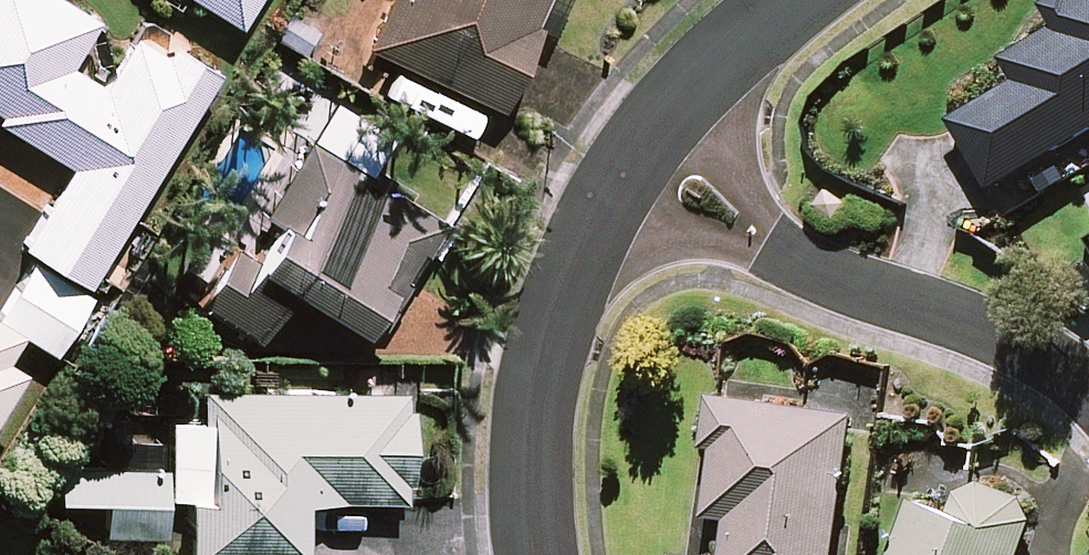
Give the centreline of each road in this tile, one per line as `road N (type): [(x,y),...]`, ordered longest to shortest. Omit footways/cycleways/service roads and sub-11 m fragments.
road 1 (residential): [(1088,389),(1058,366),(753,237),(638,151)]
road 2 (residential): [(638,151),(588,236),(539,355),(531,479),(541,554)]
road 3 (residential): [(806,0),(723,63),(638,151)]

